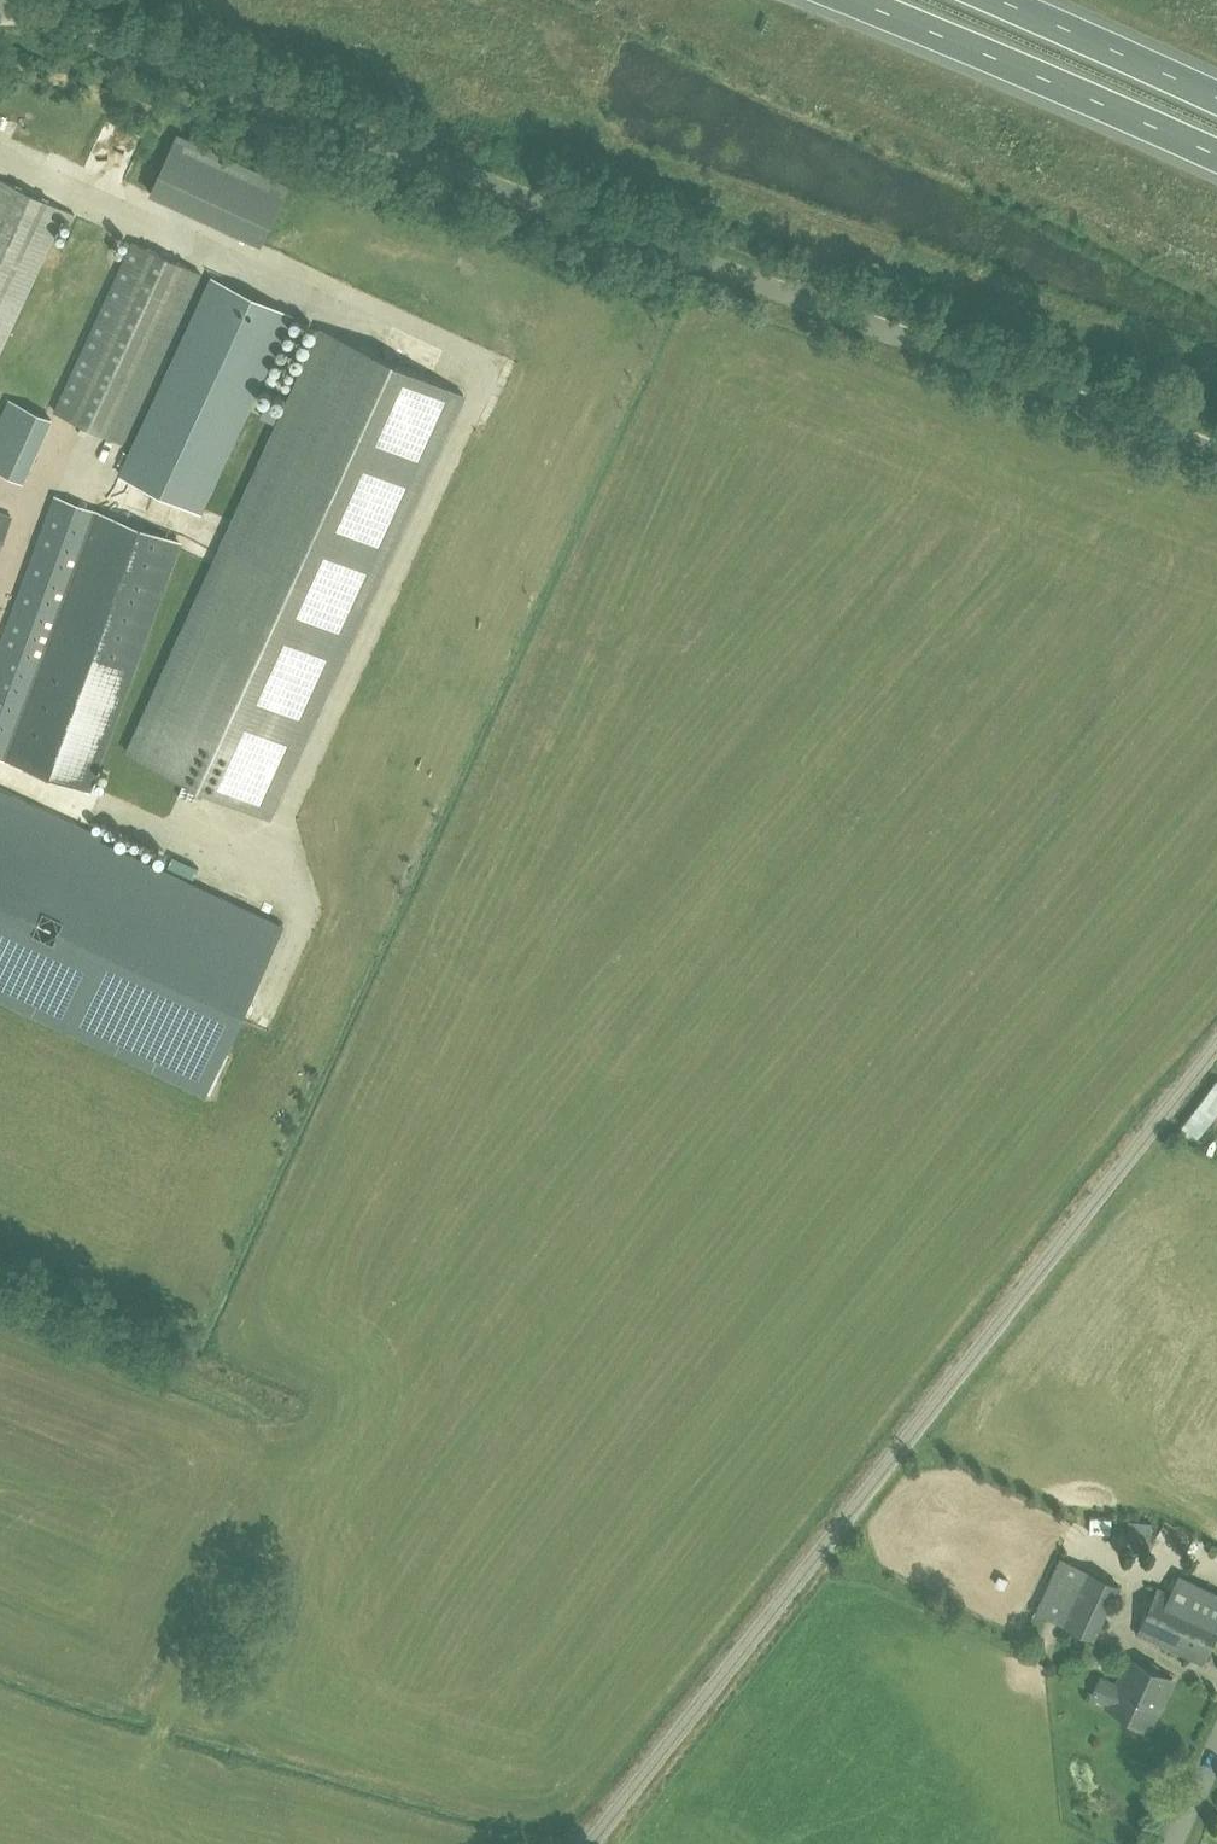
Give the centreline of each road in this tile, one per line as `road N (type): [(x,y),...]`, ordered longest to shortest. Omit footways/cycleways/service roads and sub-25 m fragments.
road 1 (unclassified): [(1216,453),(0,10)]
road 2 (trunk): [(848,0),(1216,155)]
road 3 (trunk): [(1216,97),(995,0)]

